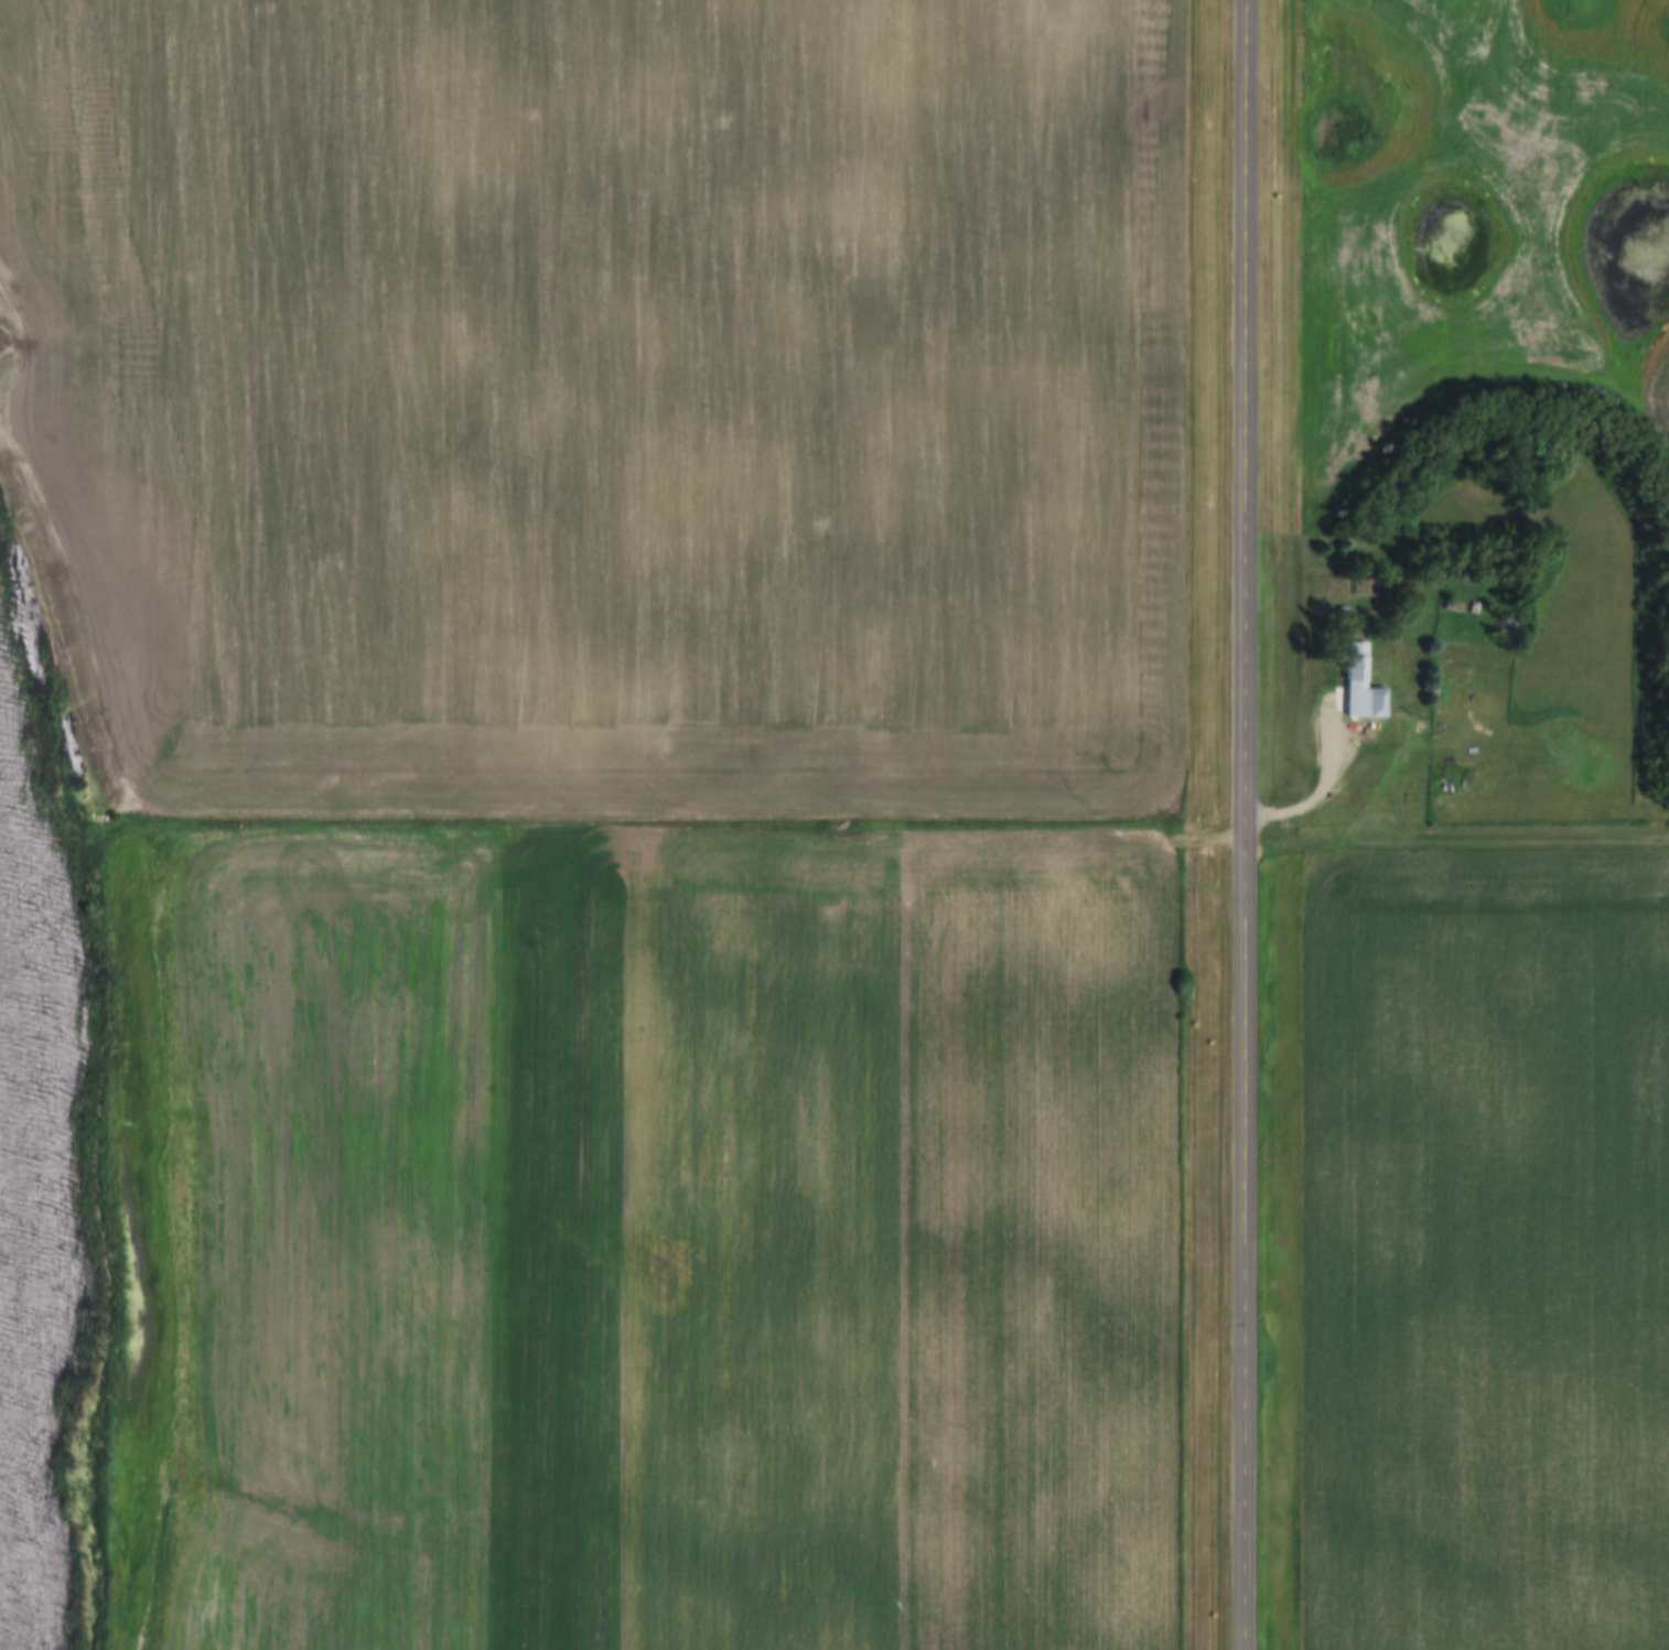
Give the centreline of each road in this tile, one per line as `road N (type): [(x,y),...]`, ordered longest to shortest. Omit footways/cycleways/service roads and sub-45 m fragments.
road 1 (tertiary): [(1243,1649),(1247,0)]

